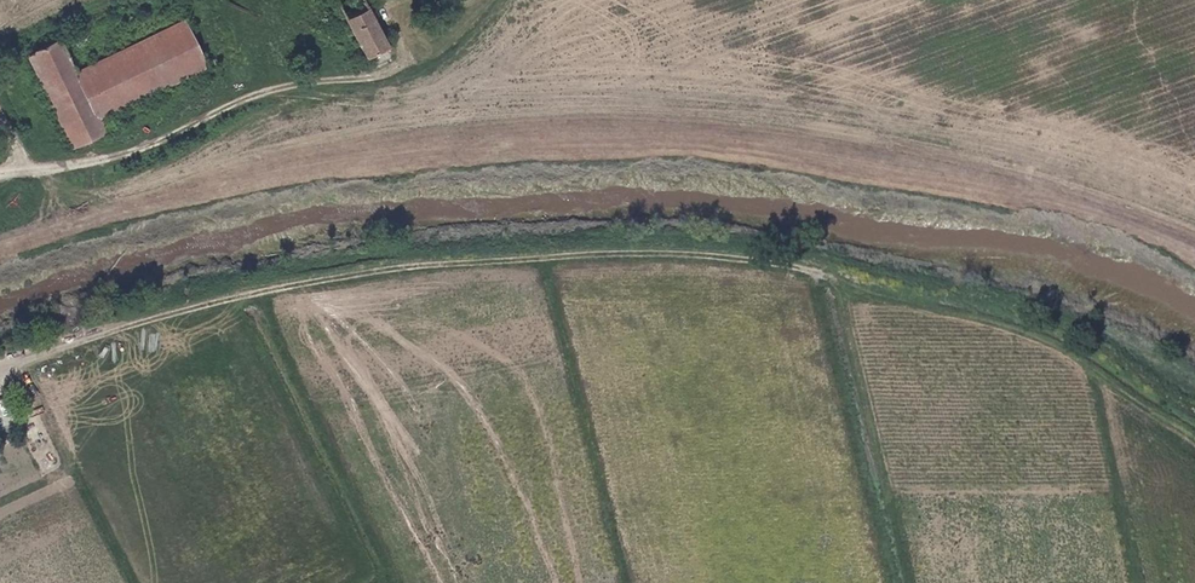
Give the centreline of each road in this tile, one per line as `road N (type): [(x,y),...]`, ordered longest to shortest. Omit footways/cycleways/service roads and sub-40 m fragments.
road 1 (track): [(0,174),(133,154),(251,95),(388,75)]

